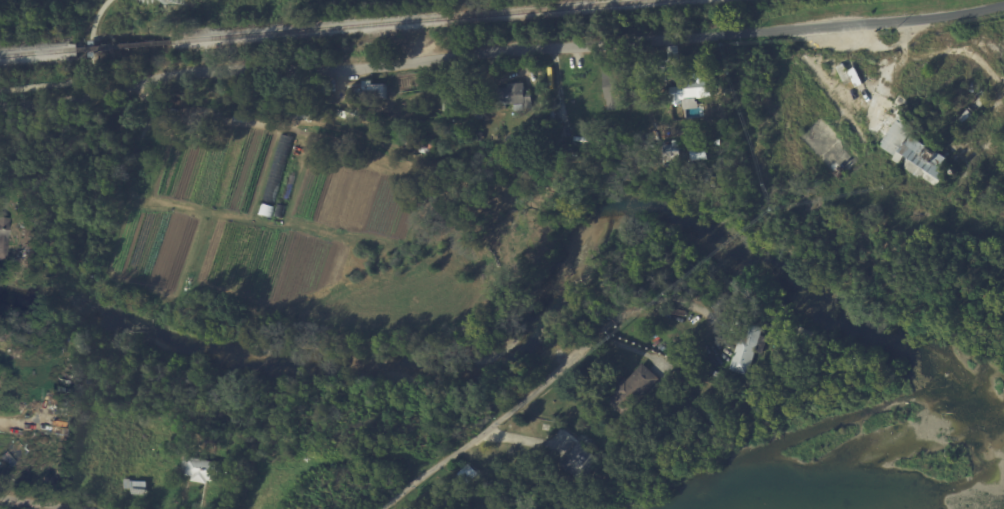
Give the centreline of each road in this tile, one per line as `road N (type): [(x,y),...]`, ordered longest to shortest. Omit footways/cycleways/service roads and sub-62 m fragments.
road 1 (residential): [(0,106),(1003,6)]
road 2 (residential): [(379,508),(610,322)]

